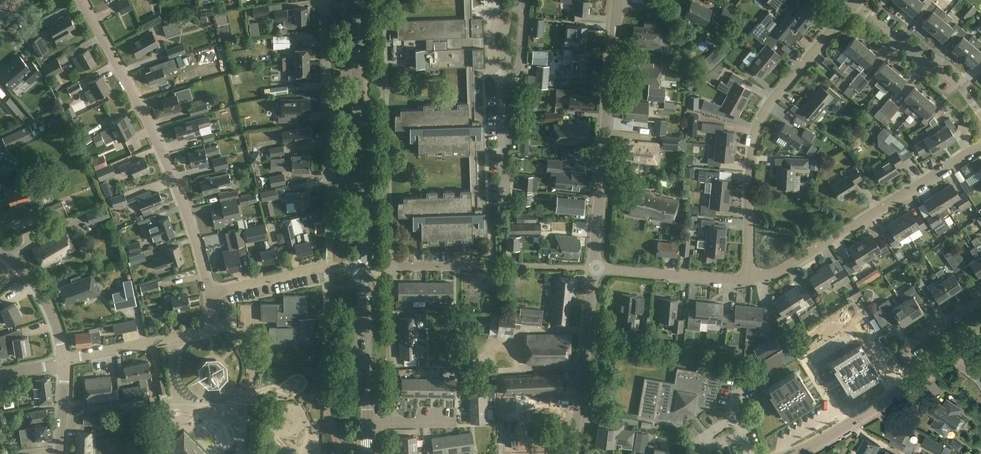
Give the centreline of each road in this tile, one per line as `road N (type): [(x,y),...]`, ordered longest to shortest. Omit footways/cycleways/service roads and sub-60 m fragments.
road 1 (residential): [(81,0),(169,163),(211,293)]
road 2 (residential): [(749,276),(758,125),(852,5)]
road 3 (residential): [(980,146),(783,271),(749,276)]
road 4 (residential): [(594,267),(618,7)]
road 5 (residential): [(361,184),(330,181),(325,0)]
road 6 (residential): [(388,267),(594,267)]
road 7 (residential): [(574,453),(594,267)]
road 8 (residential): [(64,362),(209,329),(211,293)]
road 9 (secondary): [(361,184),(354,0)]
road 10 (residential): [(980,114),(938,67),(852,5)]
road 11 (secondary): [(369,426),(363,267)]
road 12 (residential): [(394,424),(388,267)]
road 13 (residential): [(749,276),(728,283),(594,267)]
road 14 (residential): [(211,293),(363,267)]
road 15 (tertiary): [(795,453),(917,382)]
road 16 (residential): [(64,362),(45,300),(0,251)]
road 17 (residential): [(917,382),(907,355),(913,344),(980,299)]

